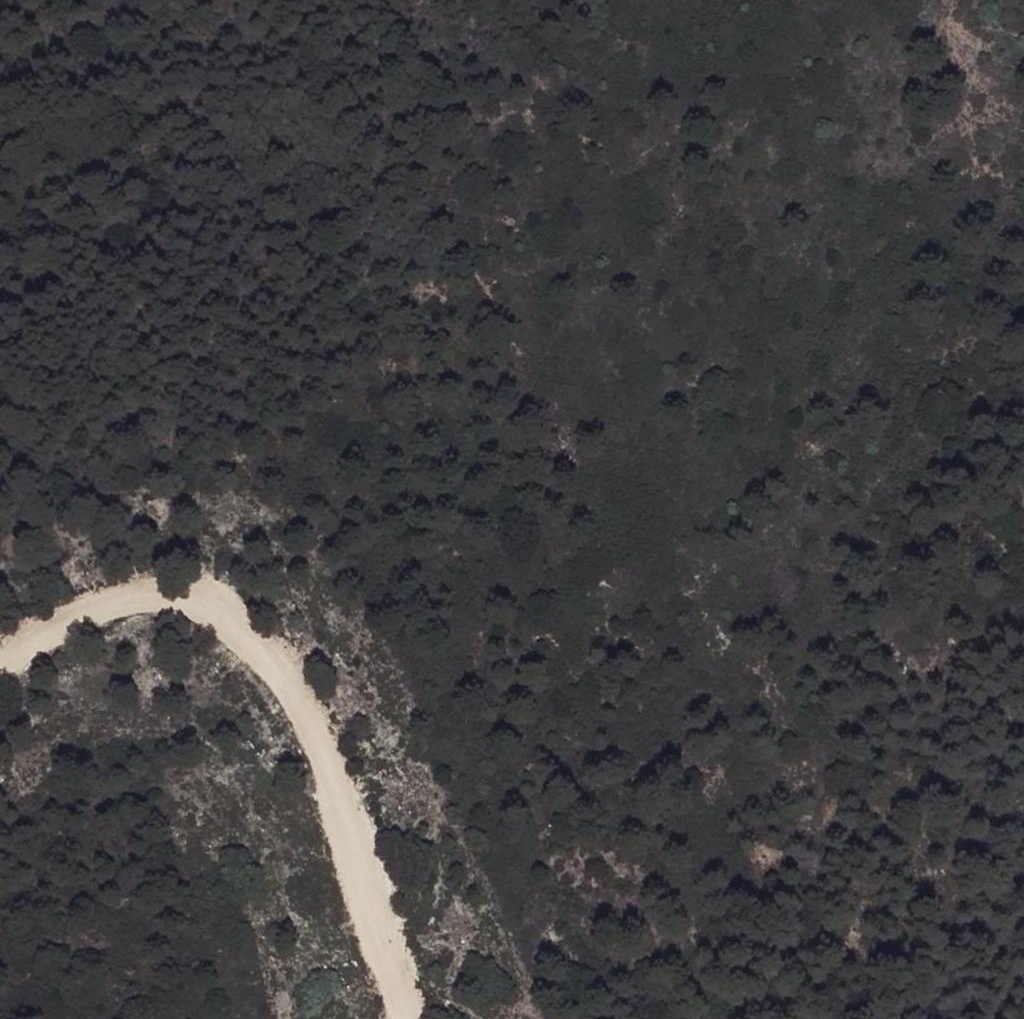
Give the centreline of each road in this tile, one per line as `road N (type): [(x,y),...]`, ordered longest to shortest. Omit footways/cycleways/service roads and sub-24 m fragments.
road 1 (track): [(386,1018),(265,652),(0,643)]

